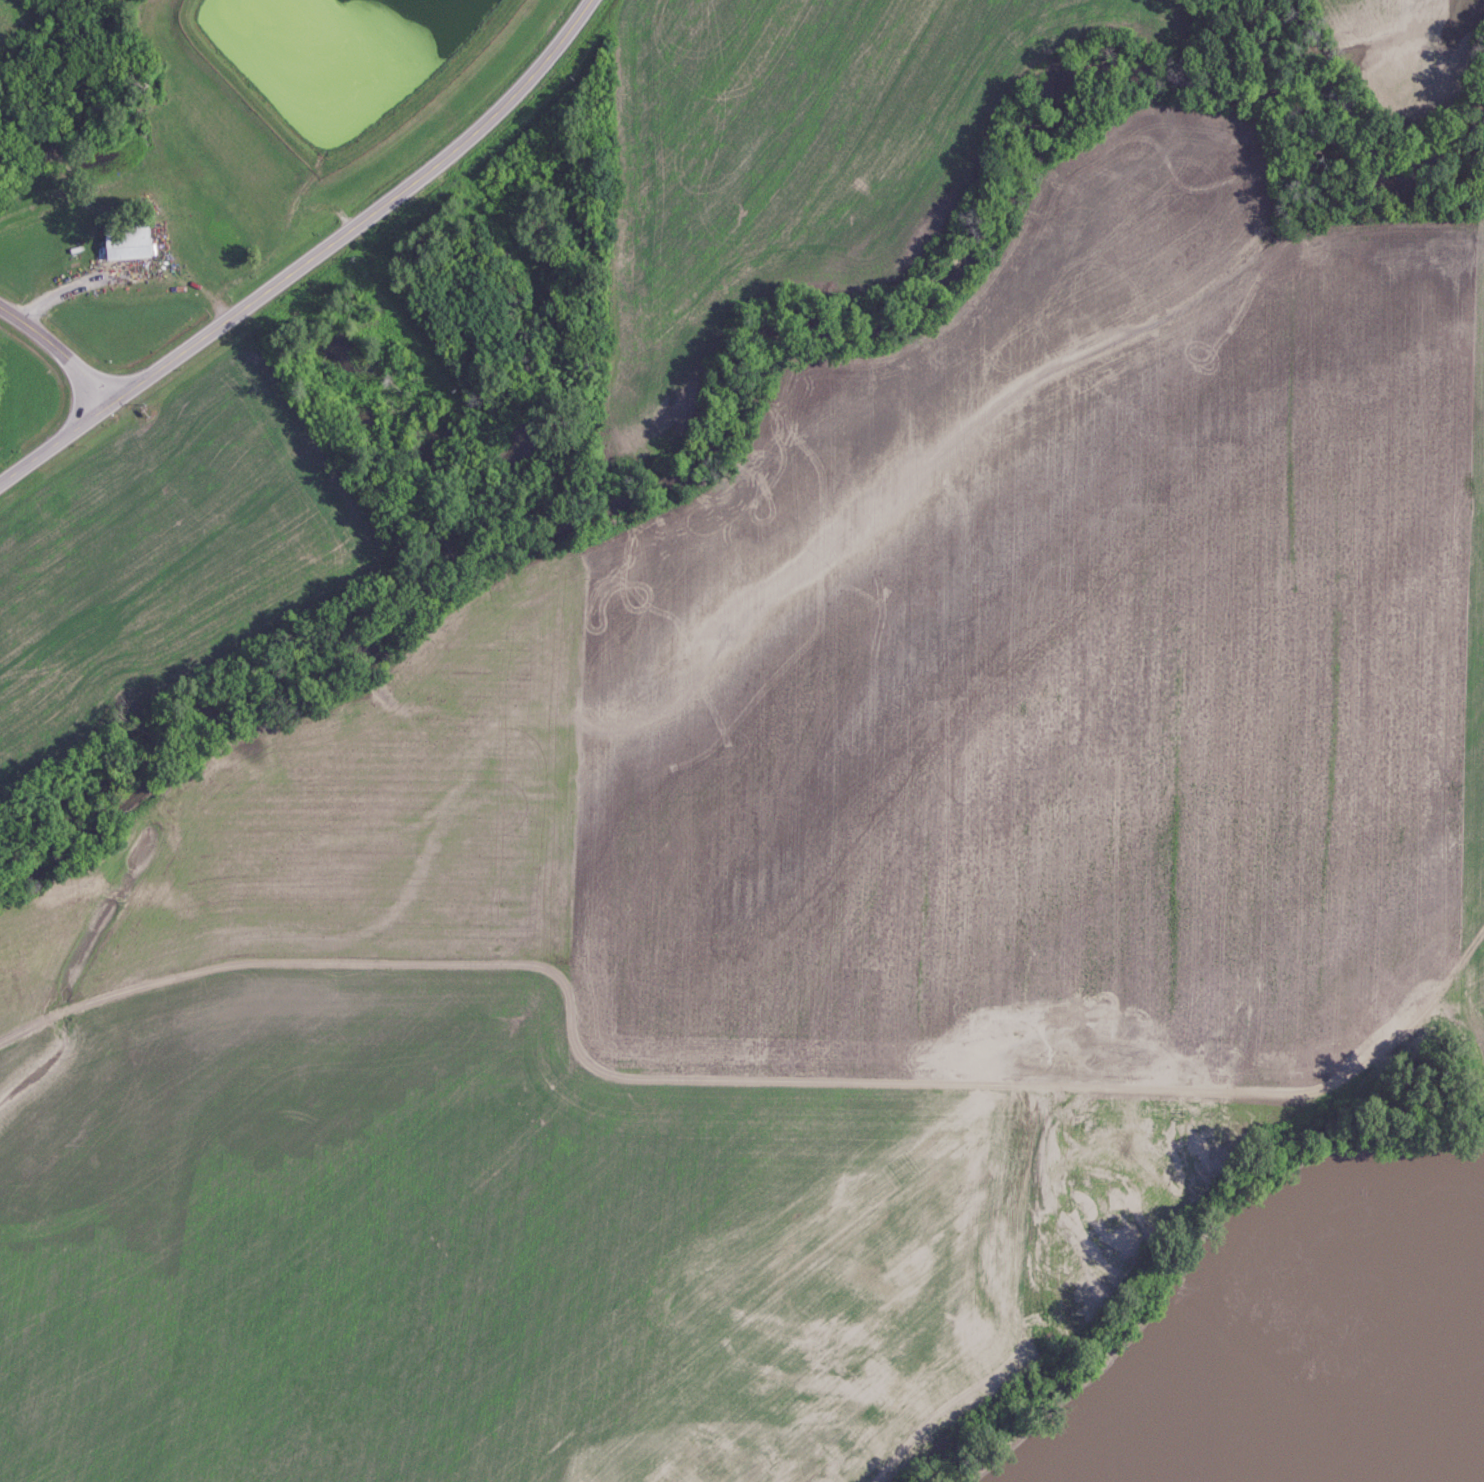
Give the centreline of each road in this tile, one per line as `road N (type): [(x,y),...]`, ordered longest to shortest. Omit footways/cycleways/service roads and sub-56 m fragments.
road 1 (primary): [(0,493),(445,165),(528,89),(598,0)]
road 2 (secondary): [(119,407),(0,307)]

